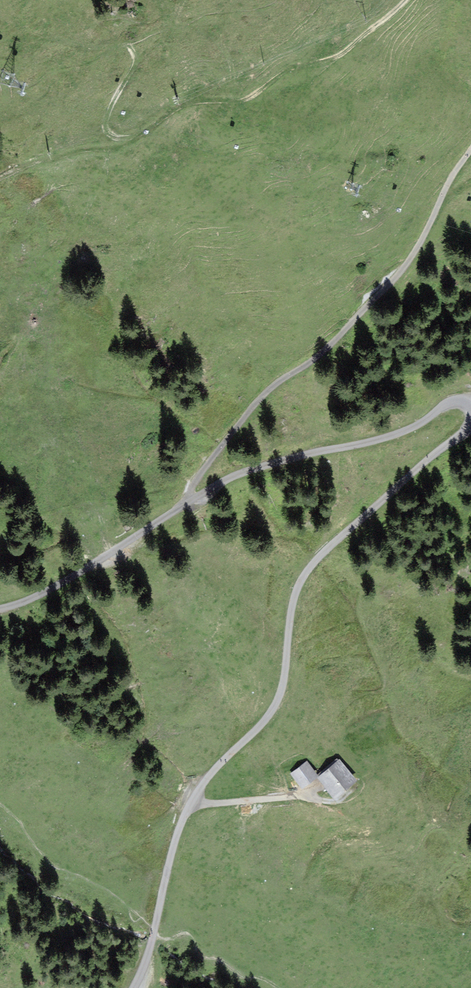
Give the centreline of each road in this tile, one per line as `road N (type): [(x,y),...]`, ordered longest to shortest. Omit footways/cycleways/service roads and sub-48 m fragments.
road 1 (track): [(470,427),(310,566),(290,619),(281,693),(178,829),(134,987)]
road 2 (track): [(470,148),(405,264),(311,365),(257,405),(190,490),(188,504)]
road 3 (track): [(188,504),(283,461),(378,441),(450,403),(470,403)]
road 4 (track): [(0,610),(117,554),(188,504)]
road 5 (track): [(192,804),(292,796),(331,803),(350,791)]

